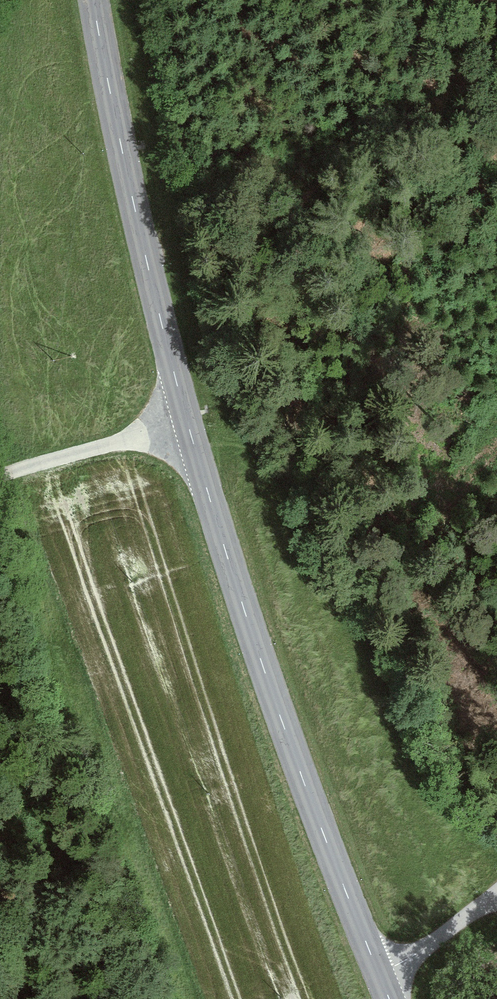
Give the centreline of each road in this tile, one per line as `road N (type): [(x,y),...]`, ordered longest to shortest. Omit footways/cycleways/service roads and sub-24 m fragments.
road 1 (tertiary): [(188,426),(280,722),(380,986)]
road 2 (tertiary): [(95,0),(188,426)]
road 3 (unclassified): [(0,471),(188,426)]
road 4 (unclassified): [(496,898),(380,986)]

